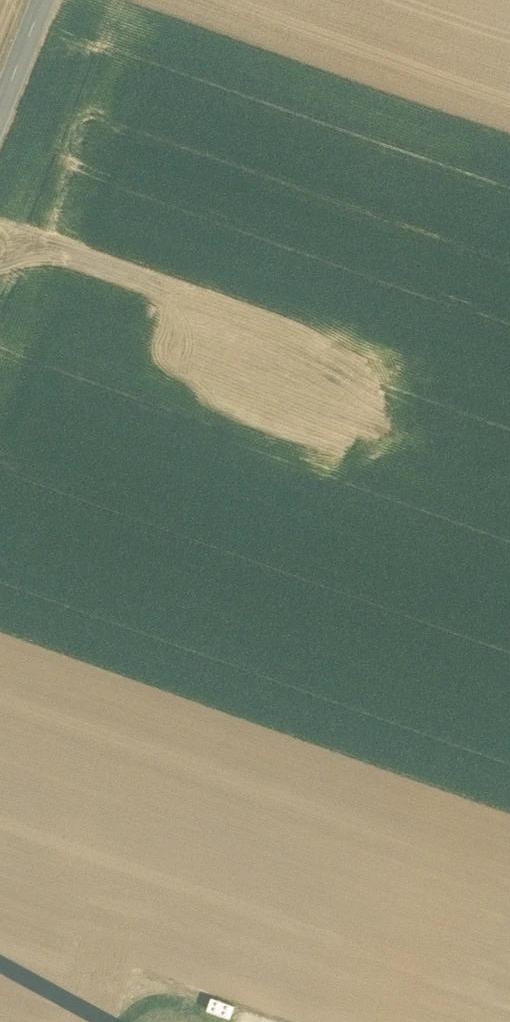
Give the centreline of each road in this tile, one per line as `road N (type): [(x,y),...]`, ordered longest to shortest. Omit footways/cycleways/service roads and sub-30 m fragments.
road 1 (secondary): [(45,0),(0,113)]

